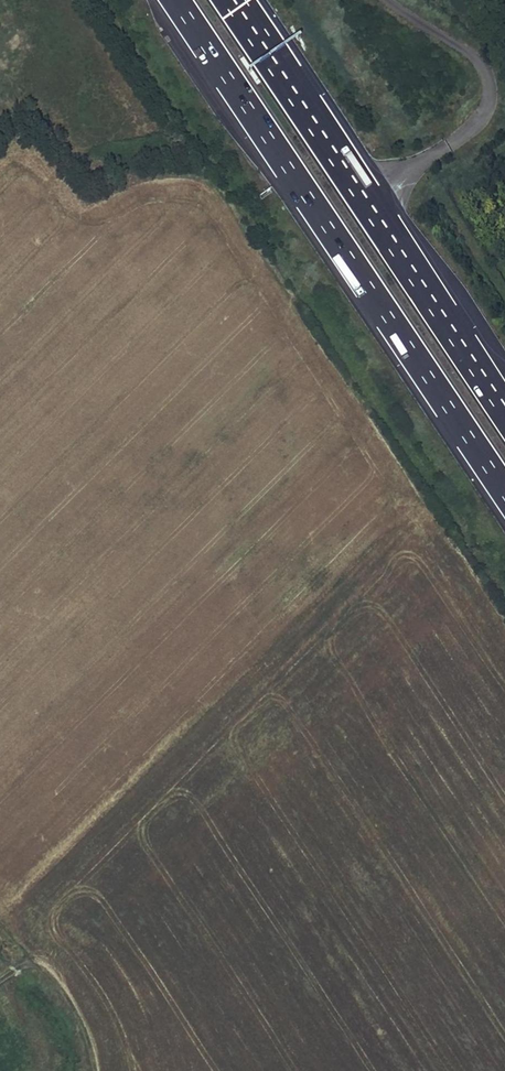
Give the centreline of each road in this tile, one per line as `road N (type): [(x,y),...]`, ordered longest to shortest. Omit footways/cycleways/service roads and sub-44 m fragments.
road 1 (motorway): [(176,0),(504,491)]
road 2 (motorway): [(504,413),(233,0)]
road 3 (track): [(89,1070),(81,1028),(28,963)]

